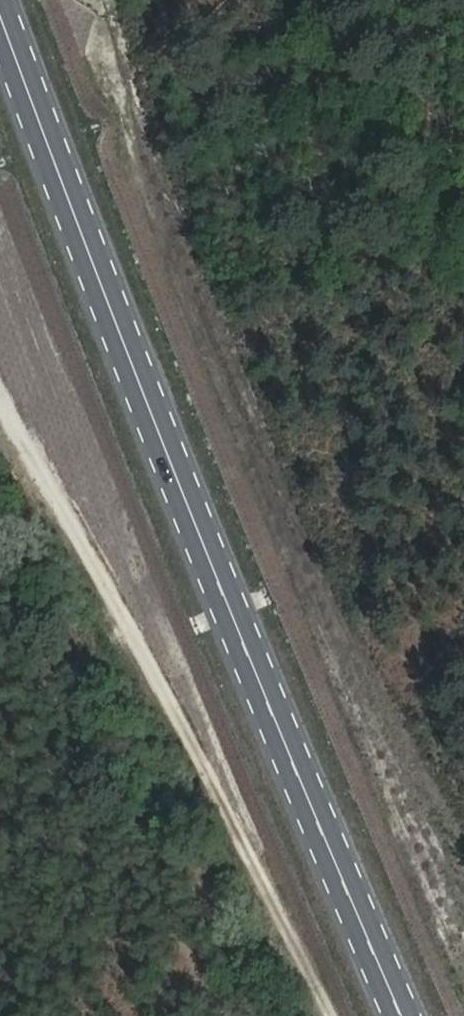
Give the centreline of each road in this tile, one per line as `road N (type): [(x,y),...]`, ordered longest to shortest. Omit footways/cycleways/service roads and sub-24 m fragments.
road 1 (primary): [(404,1015),(234,614),(0,9)]
road 2 (track): [(0,405),(201,760),(329,1015)]

